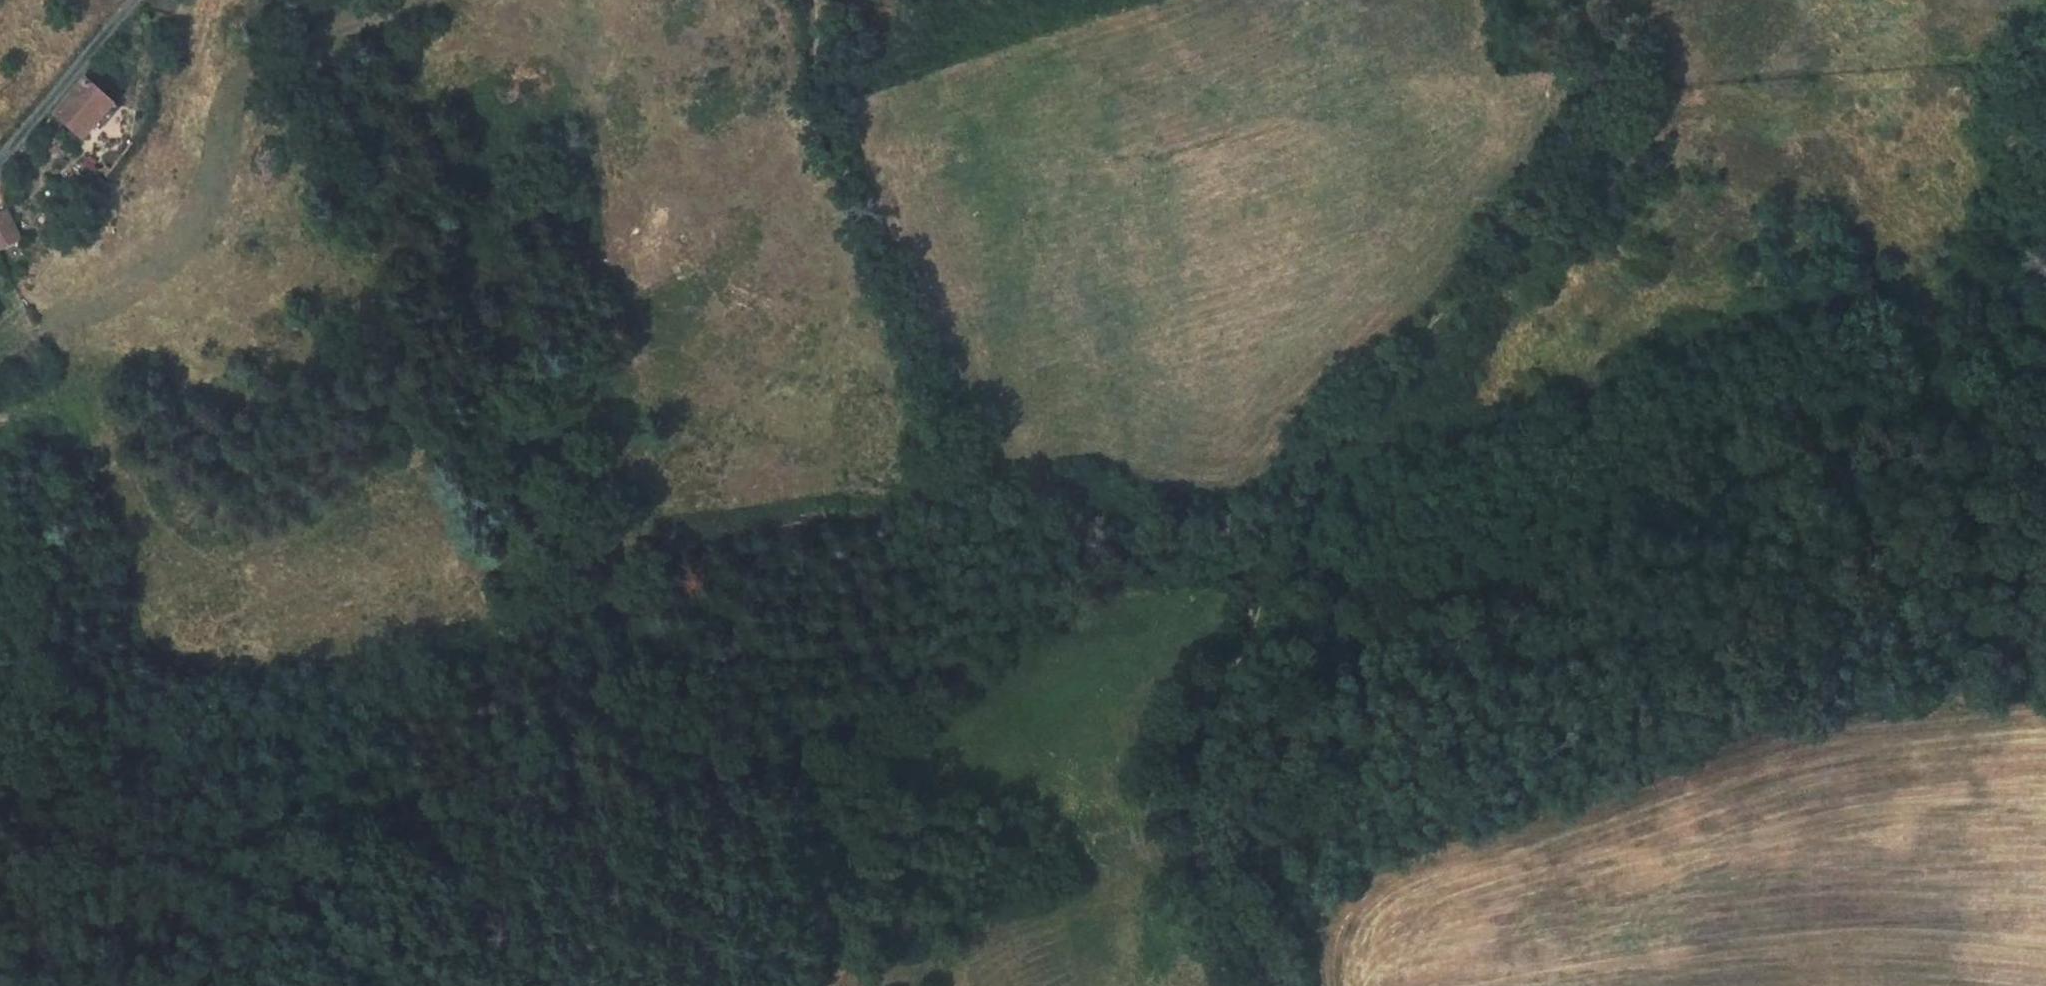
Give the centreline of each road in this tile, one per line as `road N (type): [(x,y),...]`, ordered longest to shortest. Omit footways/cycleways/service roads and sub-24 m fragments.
road 1 (track): [(1258,985),(1190,772),(1195,735),(1257,601)]
road 2 (track): [(0,161),(137,0)]

